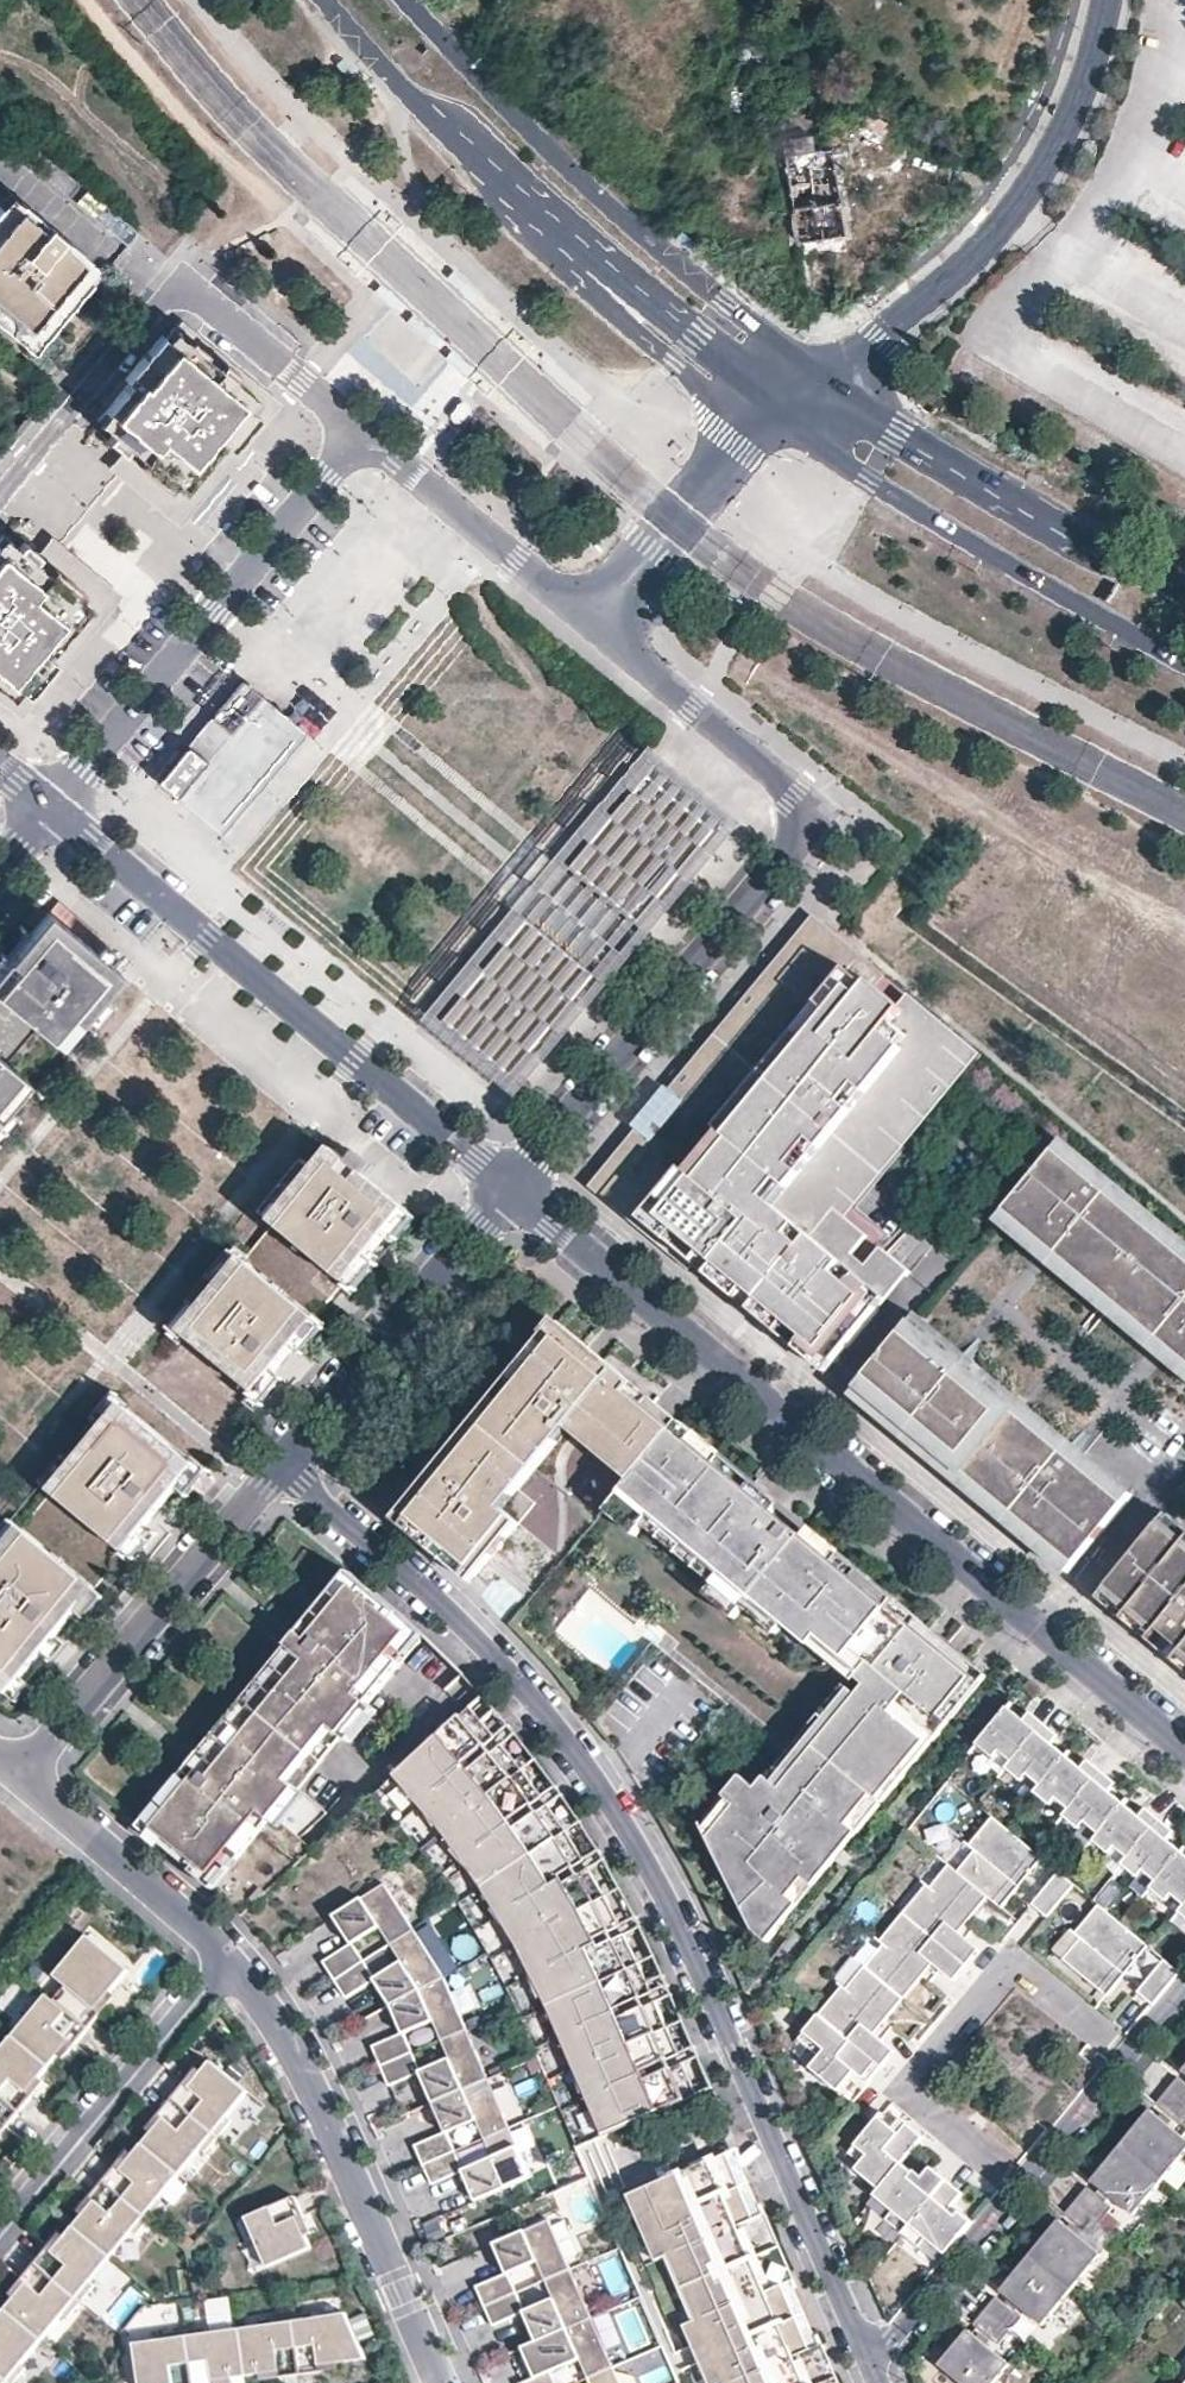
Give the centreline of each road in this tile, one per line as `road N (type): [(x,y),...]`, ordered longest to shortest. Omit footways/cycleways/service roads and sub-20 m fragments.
road 1 (residential): [(285,1466),(462,1621),(540,1706),(599,1791),(658,1888),(868,2371)]
road 2 (residential): [(516,1188),(1184,1751)]
road 3 (residential): [(516,1188),(794,851),(799,825),(782,781),(591,625)]
road 4 (residential): [(52,813),(516,1188)]
road 5 (secondary): [(823,374),(614,206),(411,0)]
road 6 (residential): [(362,430),(184,278),(0,496)]
road 7 (residential): [(868,2371),(1184,1991)]
road 8 (residential): [(362,430),(52,813)]
road 9 (residential): [(1107,0),(1053,158),(1004,224),(823,374)]
road 10 (secondary): [(777,410),(868,478),(1184,665)]
road 11 (residential): [(233,1960),(324,2099),(444,2382)]
road 12 (secondary): [(1184,597),(897,429),(823,374)]
road 13 (residential): [(21,1781),(285,1466)]
road 14 (secondary): [(331,0),(407,87),(617,281)]
road 15 (residential): [(233,1960),(0,2241)]
road 16 (residential): [(285,1466),(516,1188)]
road 17 (residential): [(591,625),(362,430)]
road 18 (residential): [(21,1781),(233,1960)]
road 19 (residential): [(734,442),(591,625)]
road 20 (residential): [(617,281),(629,322),(727,403),(734,442)]
road 21 (secondary): [(617,281),(777,410)]

